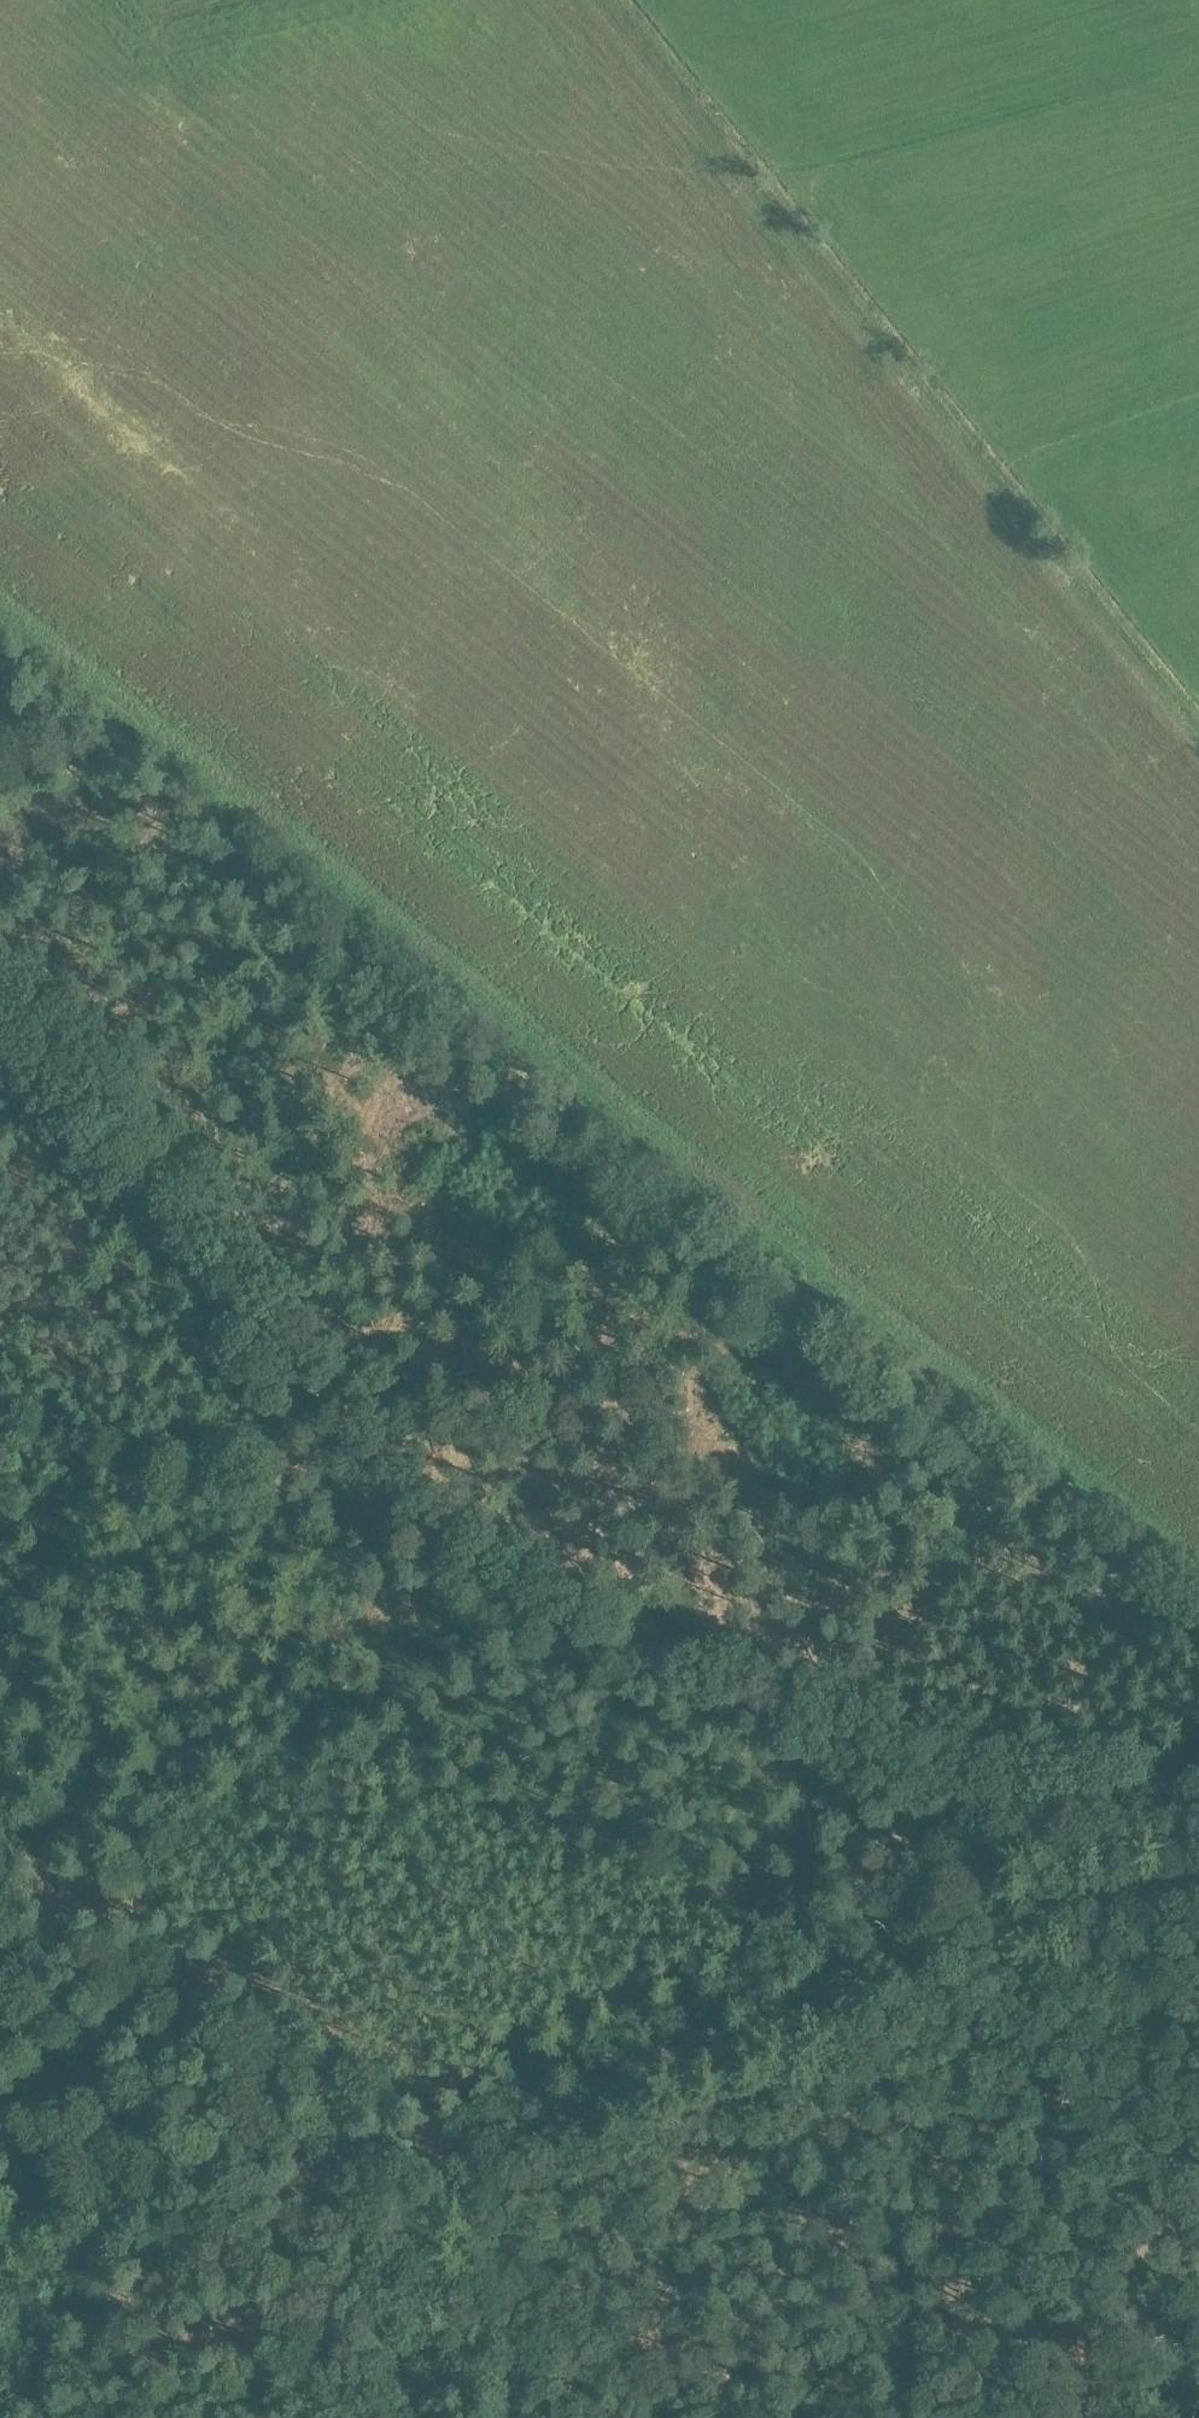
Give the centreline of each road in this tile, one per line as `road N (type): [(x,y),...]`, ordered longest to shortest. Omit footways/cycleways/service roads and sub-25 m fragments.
road 1 (track): [(1198,1791),(1099,1792),(968,1770),(805,1719),(665,1659),(531,1587),(420,1500),(349,1429),(251,1310),(80,1066),(0,994)]
road 2 (tertiary): [(0,2242),(40,2165),(0,2115)]

